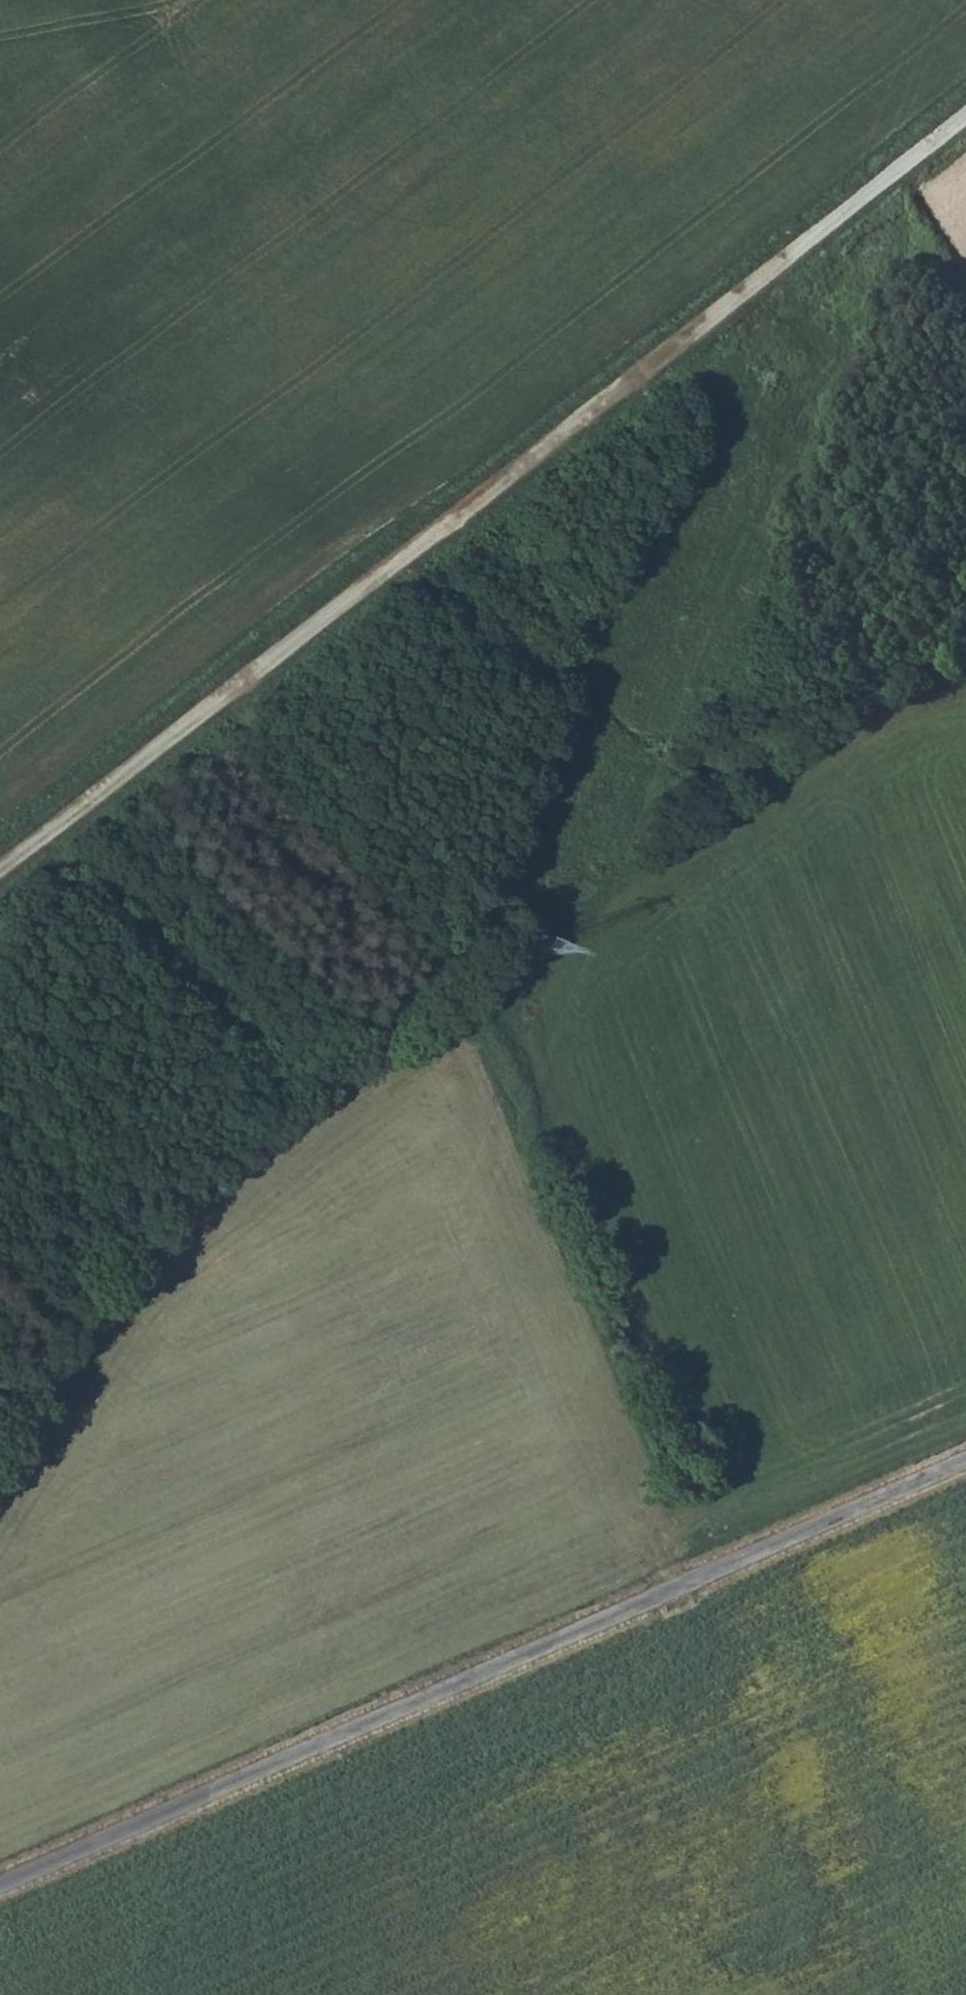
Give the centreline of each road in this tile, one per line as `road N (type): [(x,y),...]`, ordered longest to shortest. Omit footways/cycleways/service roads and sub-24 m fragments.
road 1 (track): [(0,869),(965,113)]
road 2 (unclassified): [(0,1883),(965,1459)]

